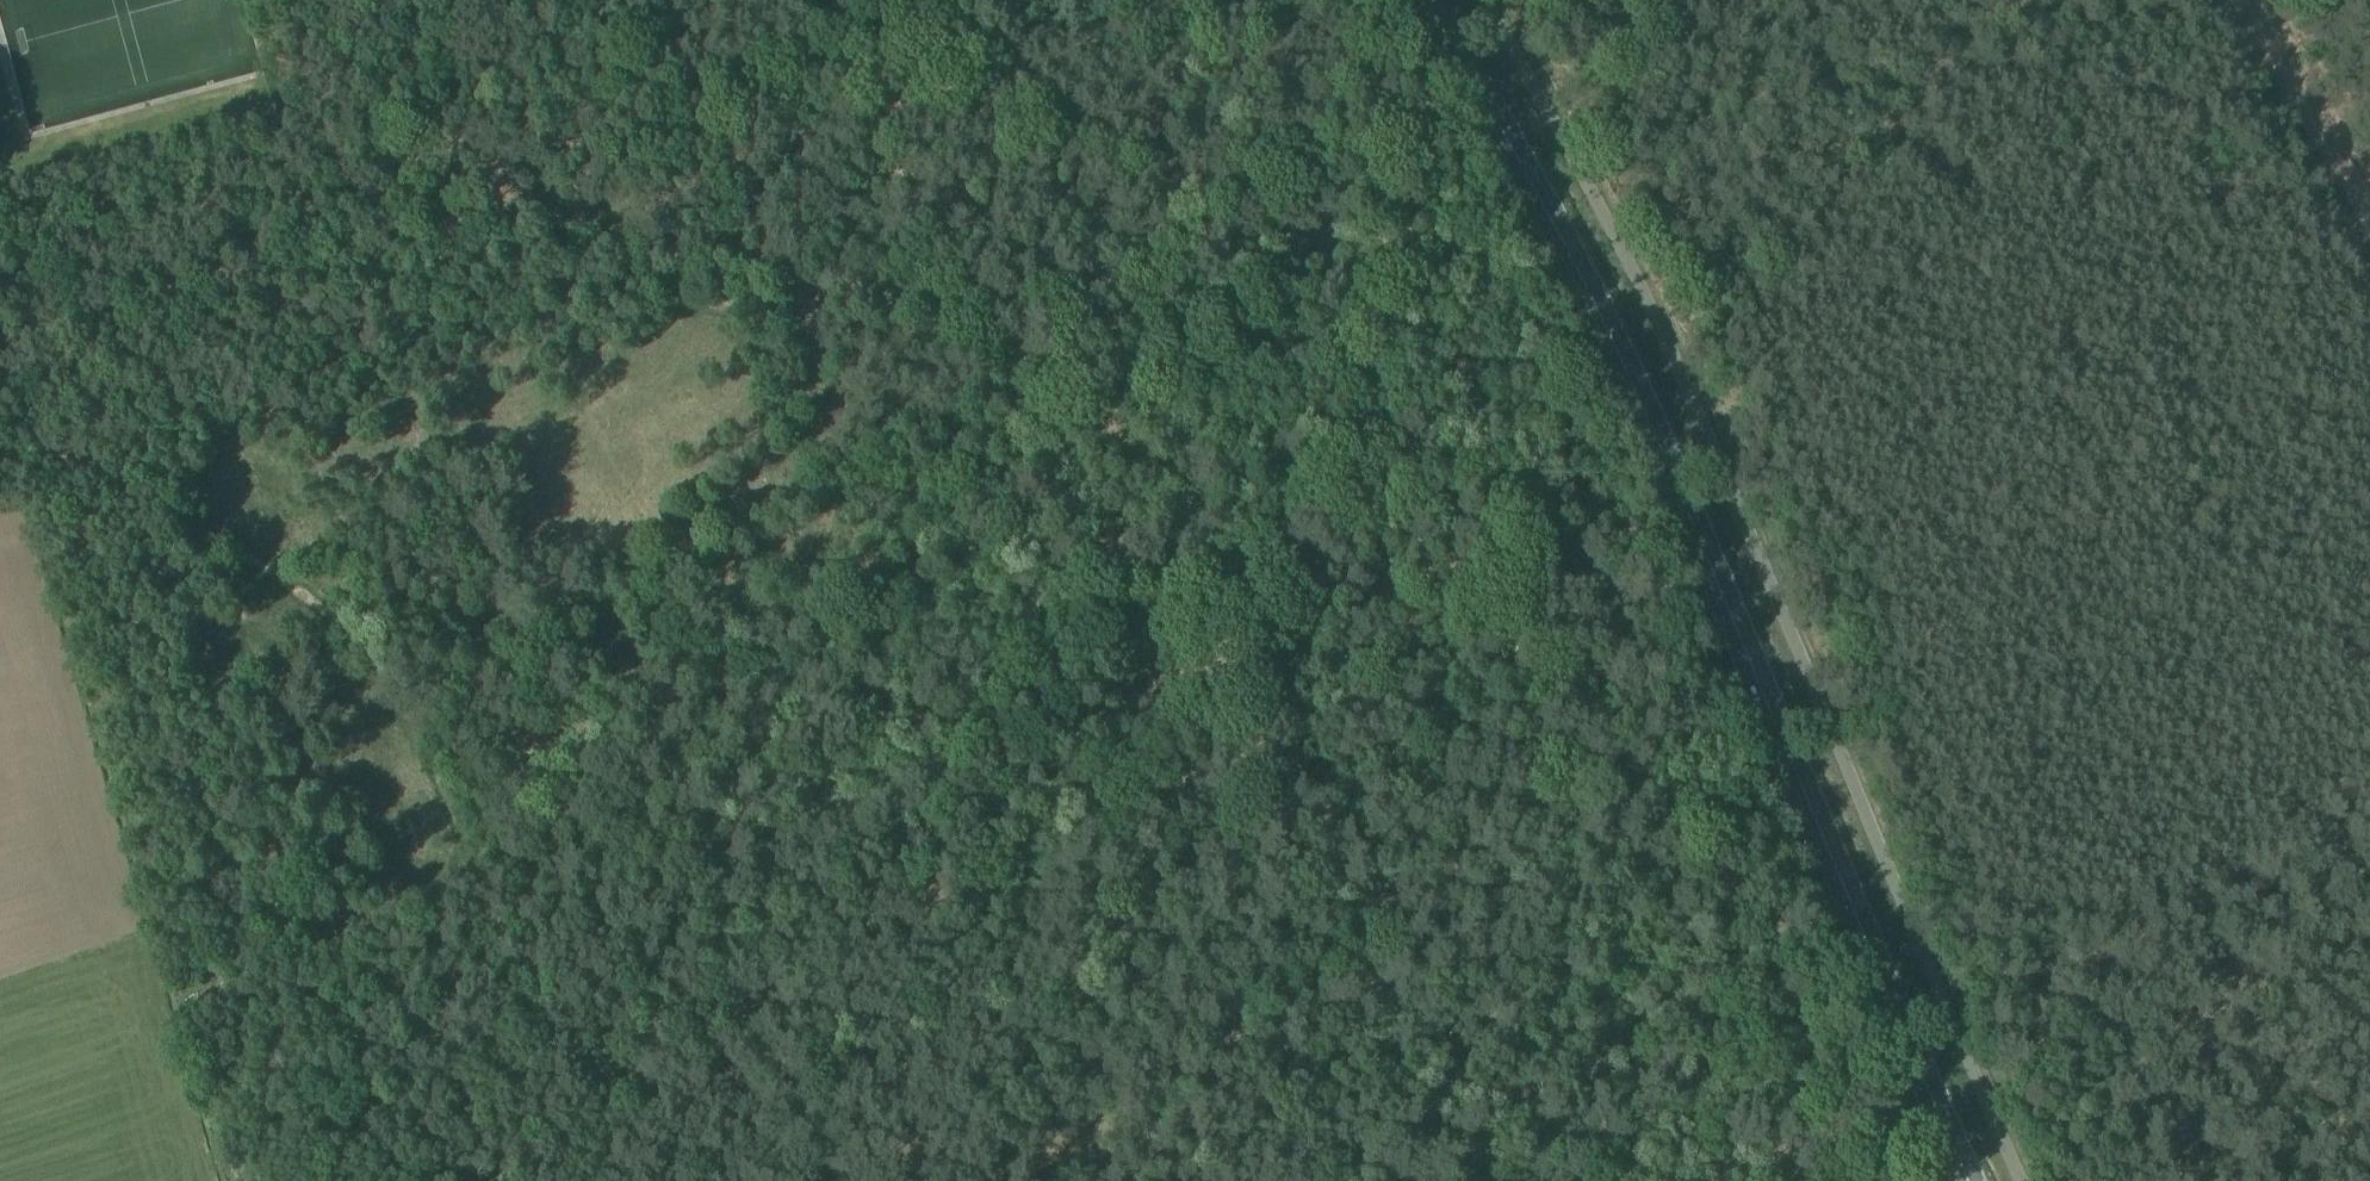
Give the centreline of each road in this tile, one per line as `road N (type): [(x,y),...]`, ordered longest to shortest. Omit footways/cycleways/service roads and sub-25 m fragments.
road 1 (primary): [(1967,1180),(1596,302),(1427,0)]
road 2 (track): [(2248,0),(2369,214)]

